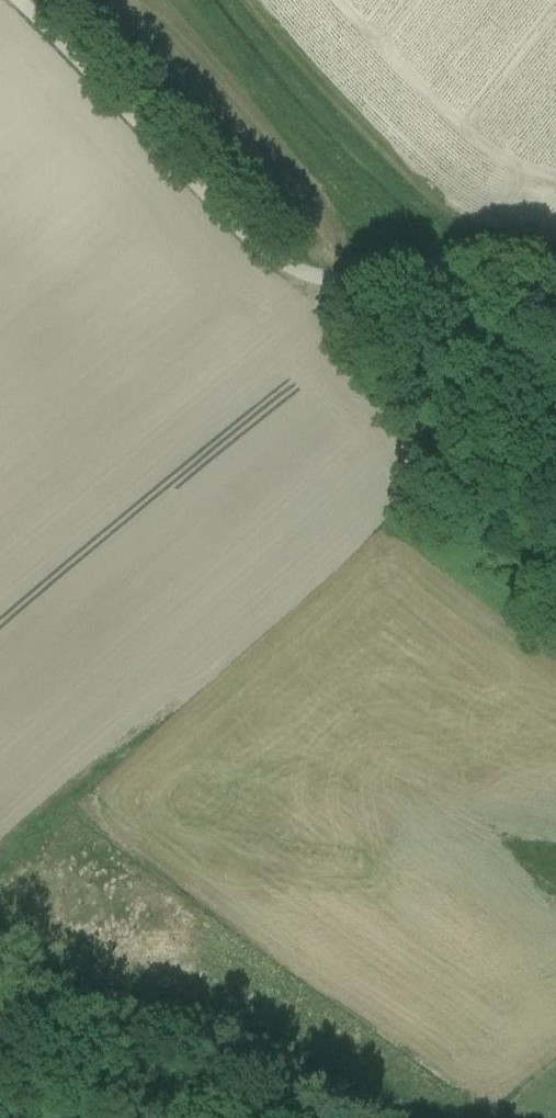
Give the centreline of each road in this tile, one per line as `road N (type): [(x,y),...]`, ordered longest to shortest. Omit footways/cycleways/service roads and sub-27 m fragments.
road 1 (unclassified): [(411,272),(346,282),(284,267),(18,0)]
road 2 (unclassified): [(411,272),(555,418)]
road 3 (unclassified): [(555,275),(464,259),(411,272)]

